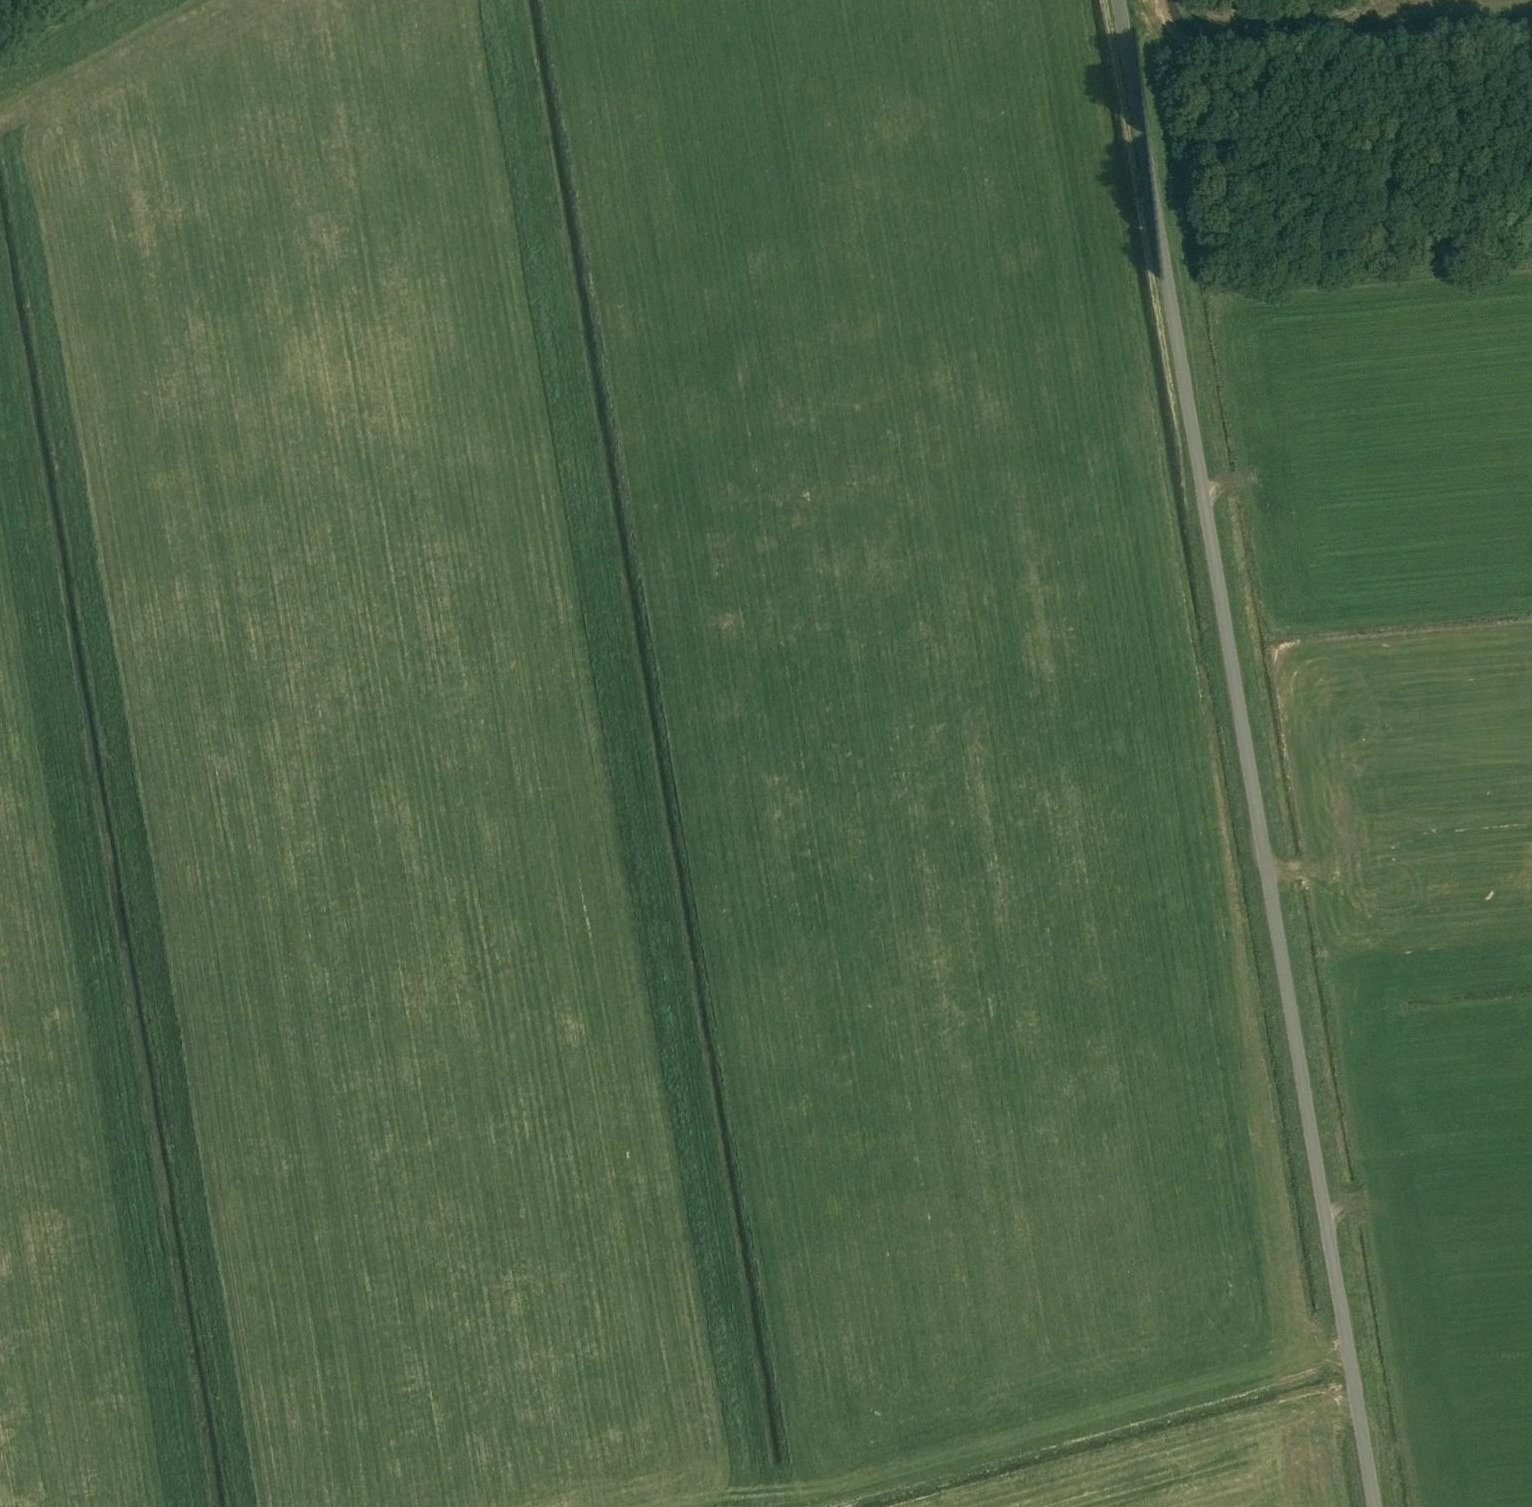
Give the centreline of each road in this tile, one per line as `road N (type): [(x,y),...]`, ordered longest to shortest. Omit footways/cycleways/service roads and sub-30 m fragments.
road 1 (unclassified): [(1369,1506),(1120,0)]

